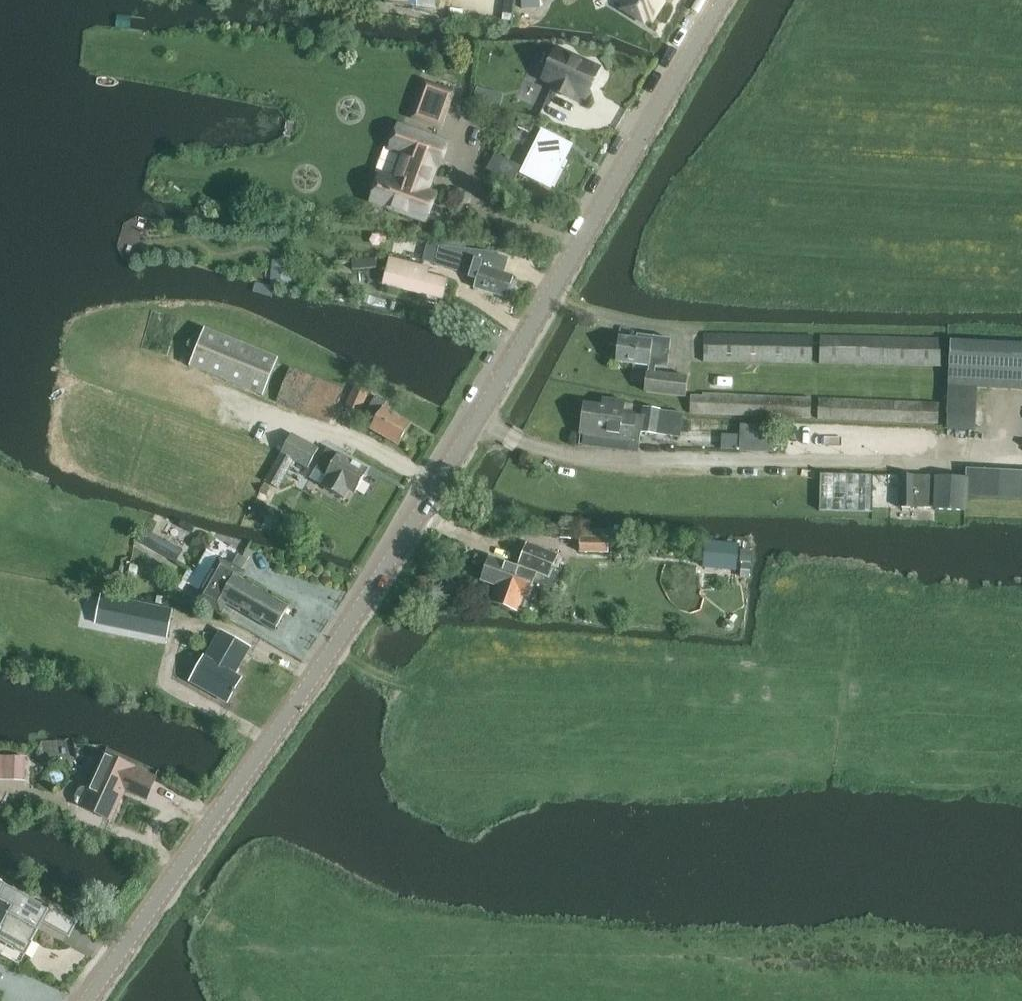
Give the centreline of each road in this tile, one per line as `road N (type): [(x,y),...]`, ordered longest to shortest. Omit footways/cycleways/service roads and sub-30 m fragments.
road 1 (tertiary): [(87,1000),(373,590),(722,0)]

